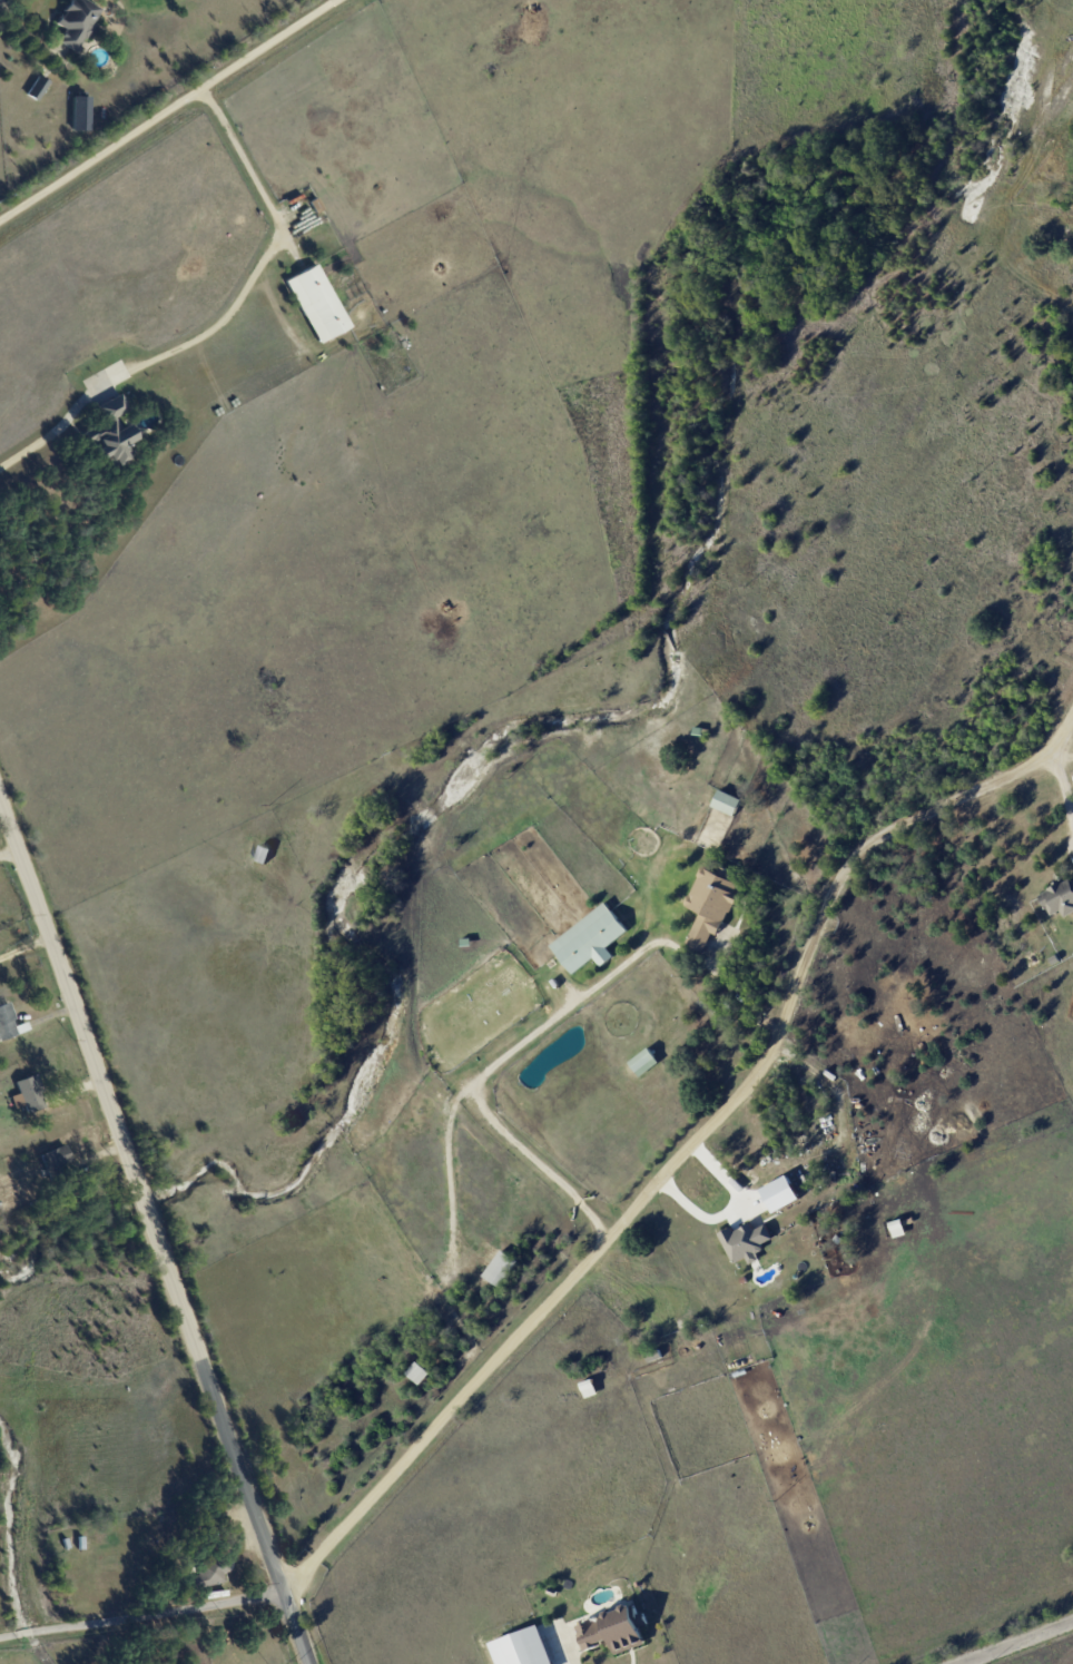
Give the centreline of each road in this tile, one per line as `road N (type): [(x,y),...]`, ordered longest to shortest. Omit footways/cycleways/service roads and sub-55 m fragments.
road 1 (residential): [(309,1663),(0,806)]
road 2 (residential): [(285,1593),(0,1642)]

